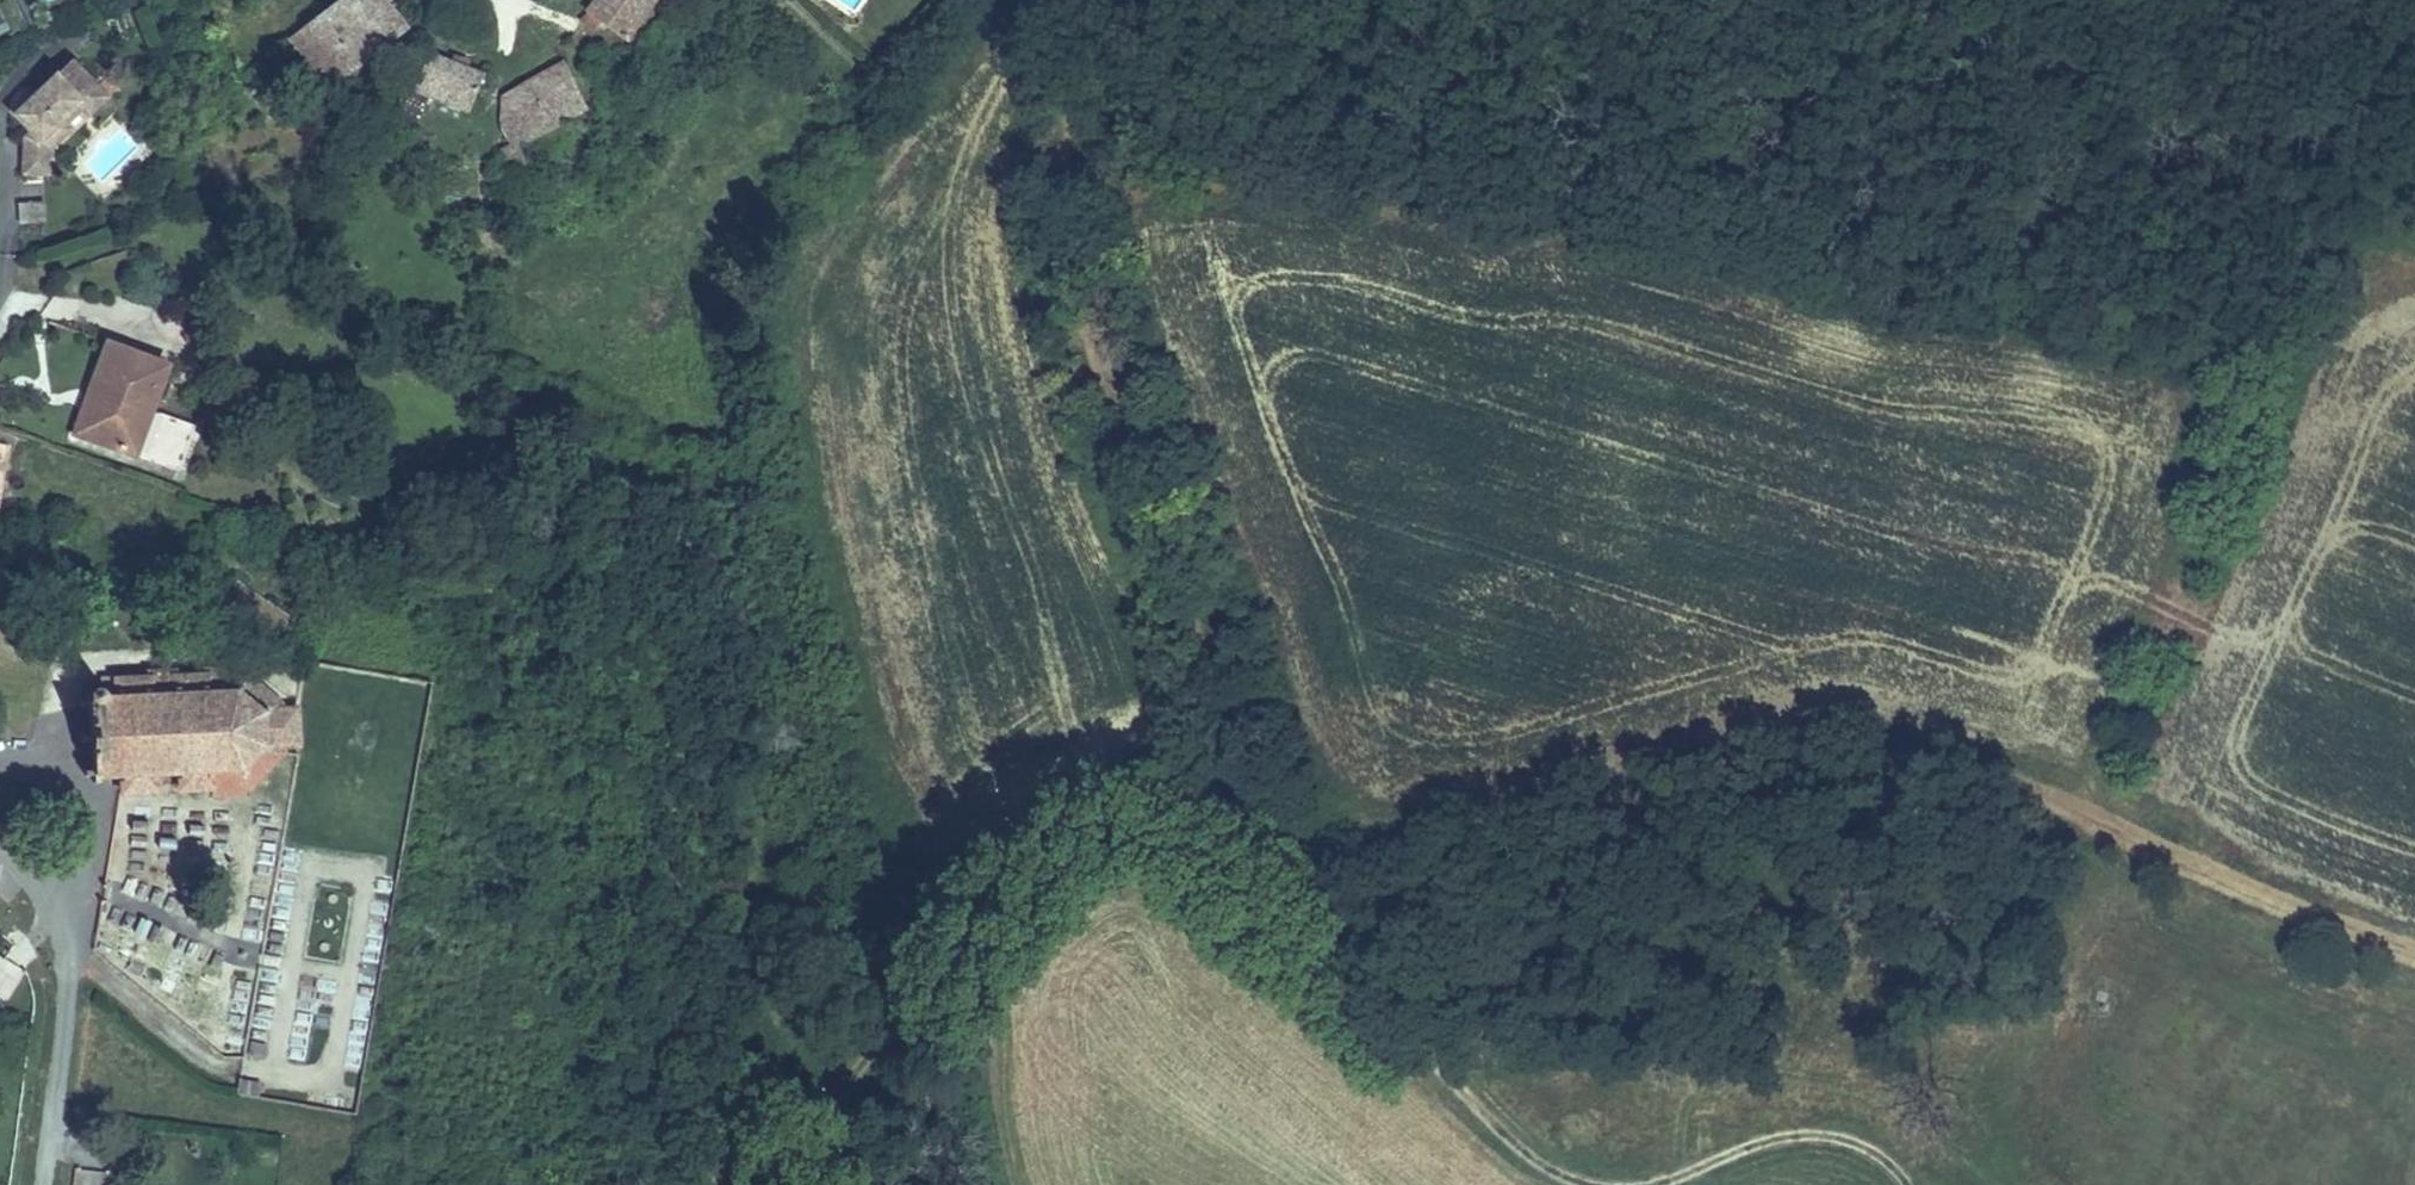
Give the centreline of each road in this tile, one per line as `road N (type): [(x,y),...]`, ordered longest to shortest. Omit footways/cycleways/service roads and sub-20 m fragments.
road 1 (track): [(2414,944),(2254,882),(1981,758),(1890,748),(1792,772),(1461,891),(1392,892),(1330,879),(1275,832),(1083,294),(1049,52),(1057,0)]
road 2 (unclassified): [(0,848),(62,907),(67,964),(38,1184)]

